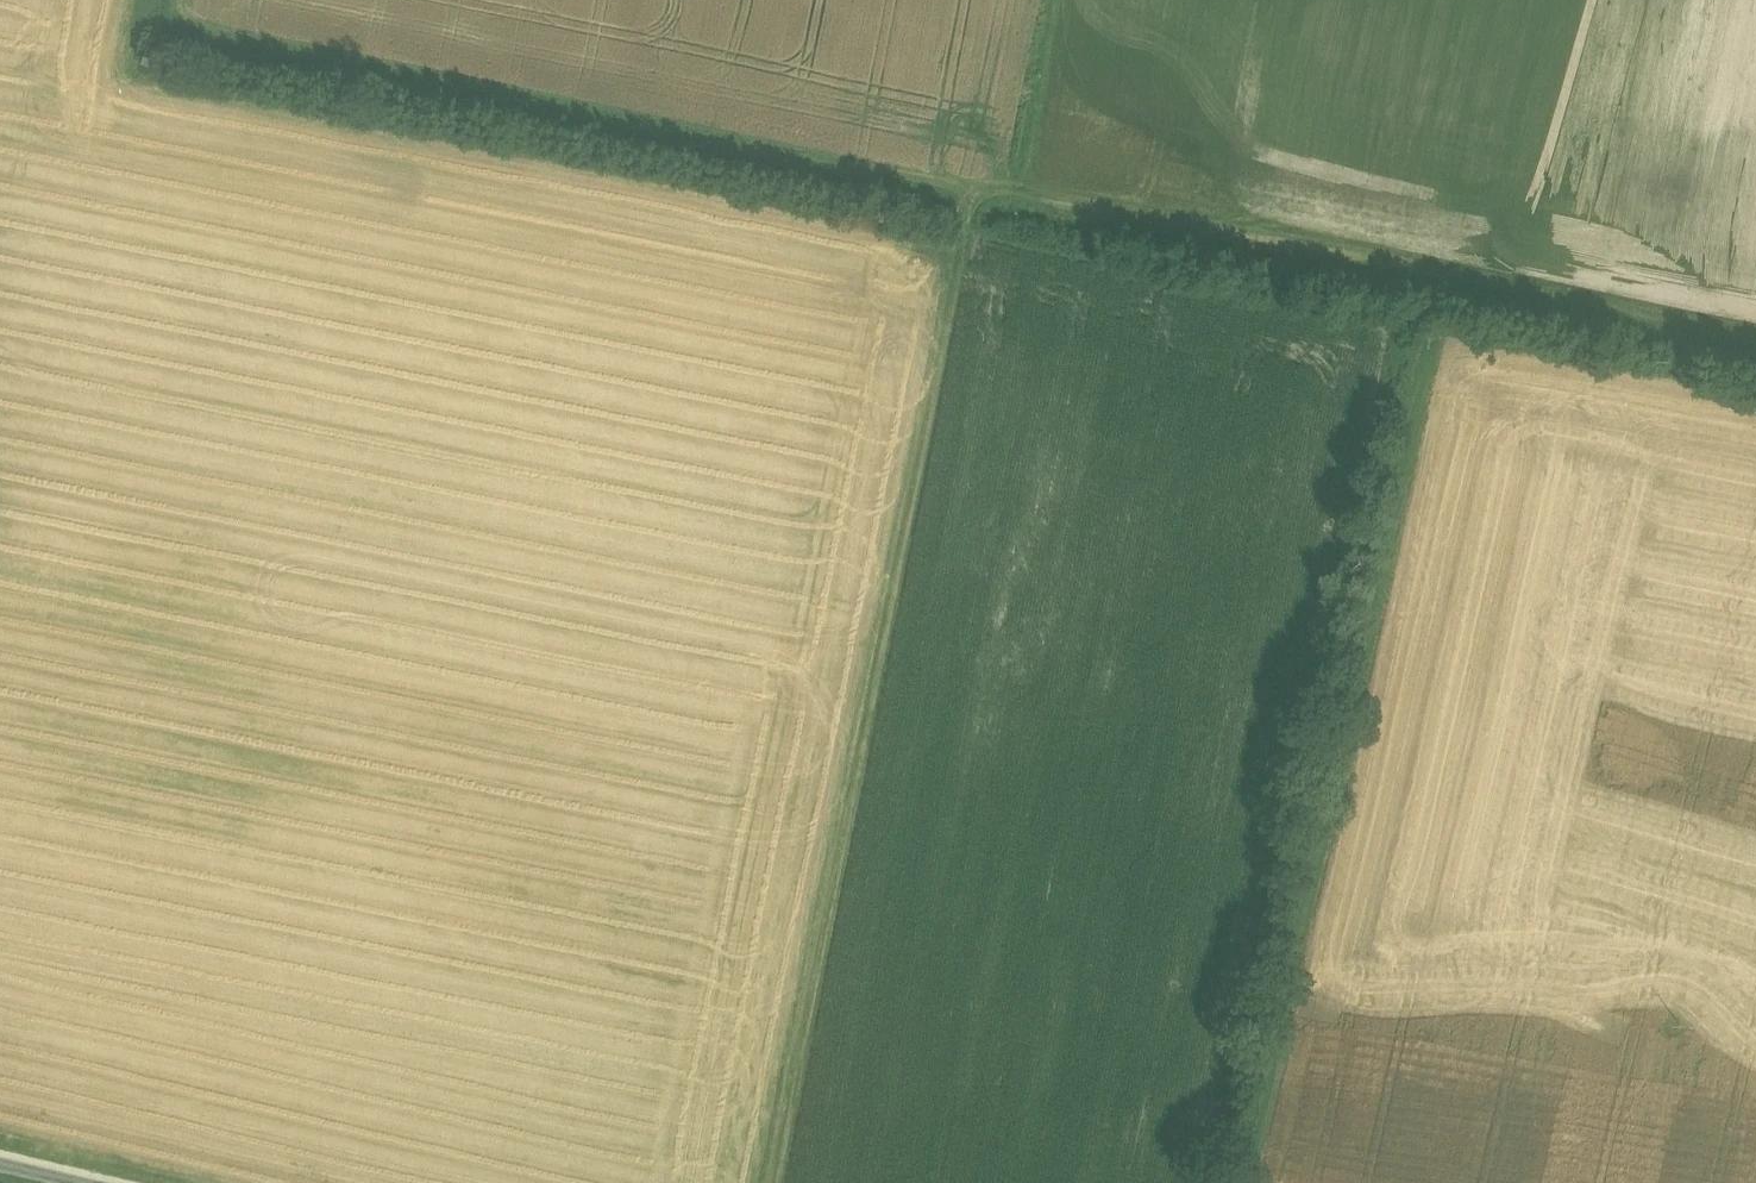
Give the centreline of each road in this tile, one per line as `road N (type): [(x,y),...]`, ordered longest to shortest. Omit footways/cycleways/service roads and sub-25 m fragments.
road 1 (track): [(148,1182),(0,1152)]

